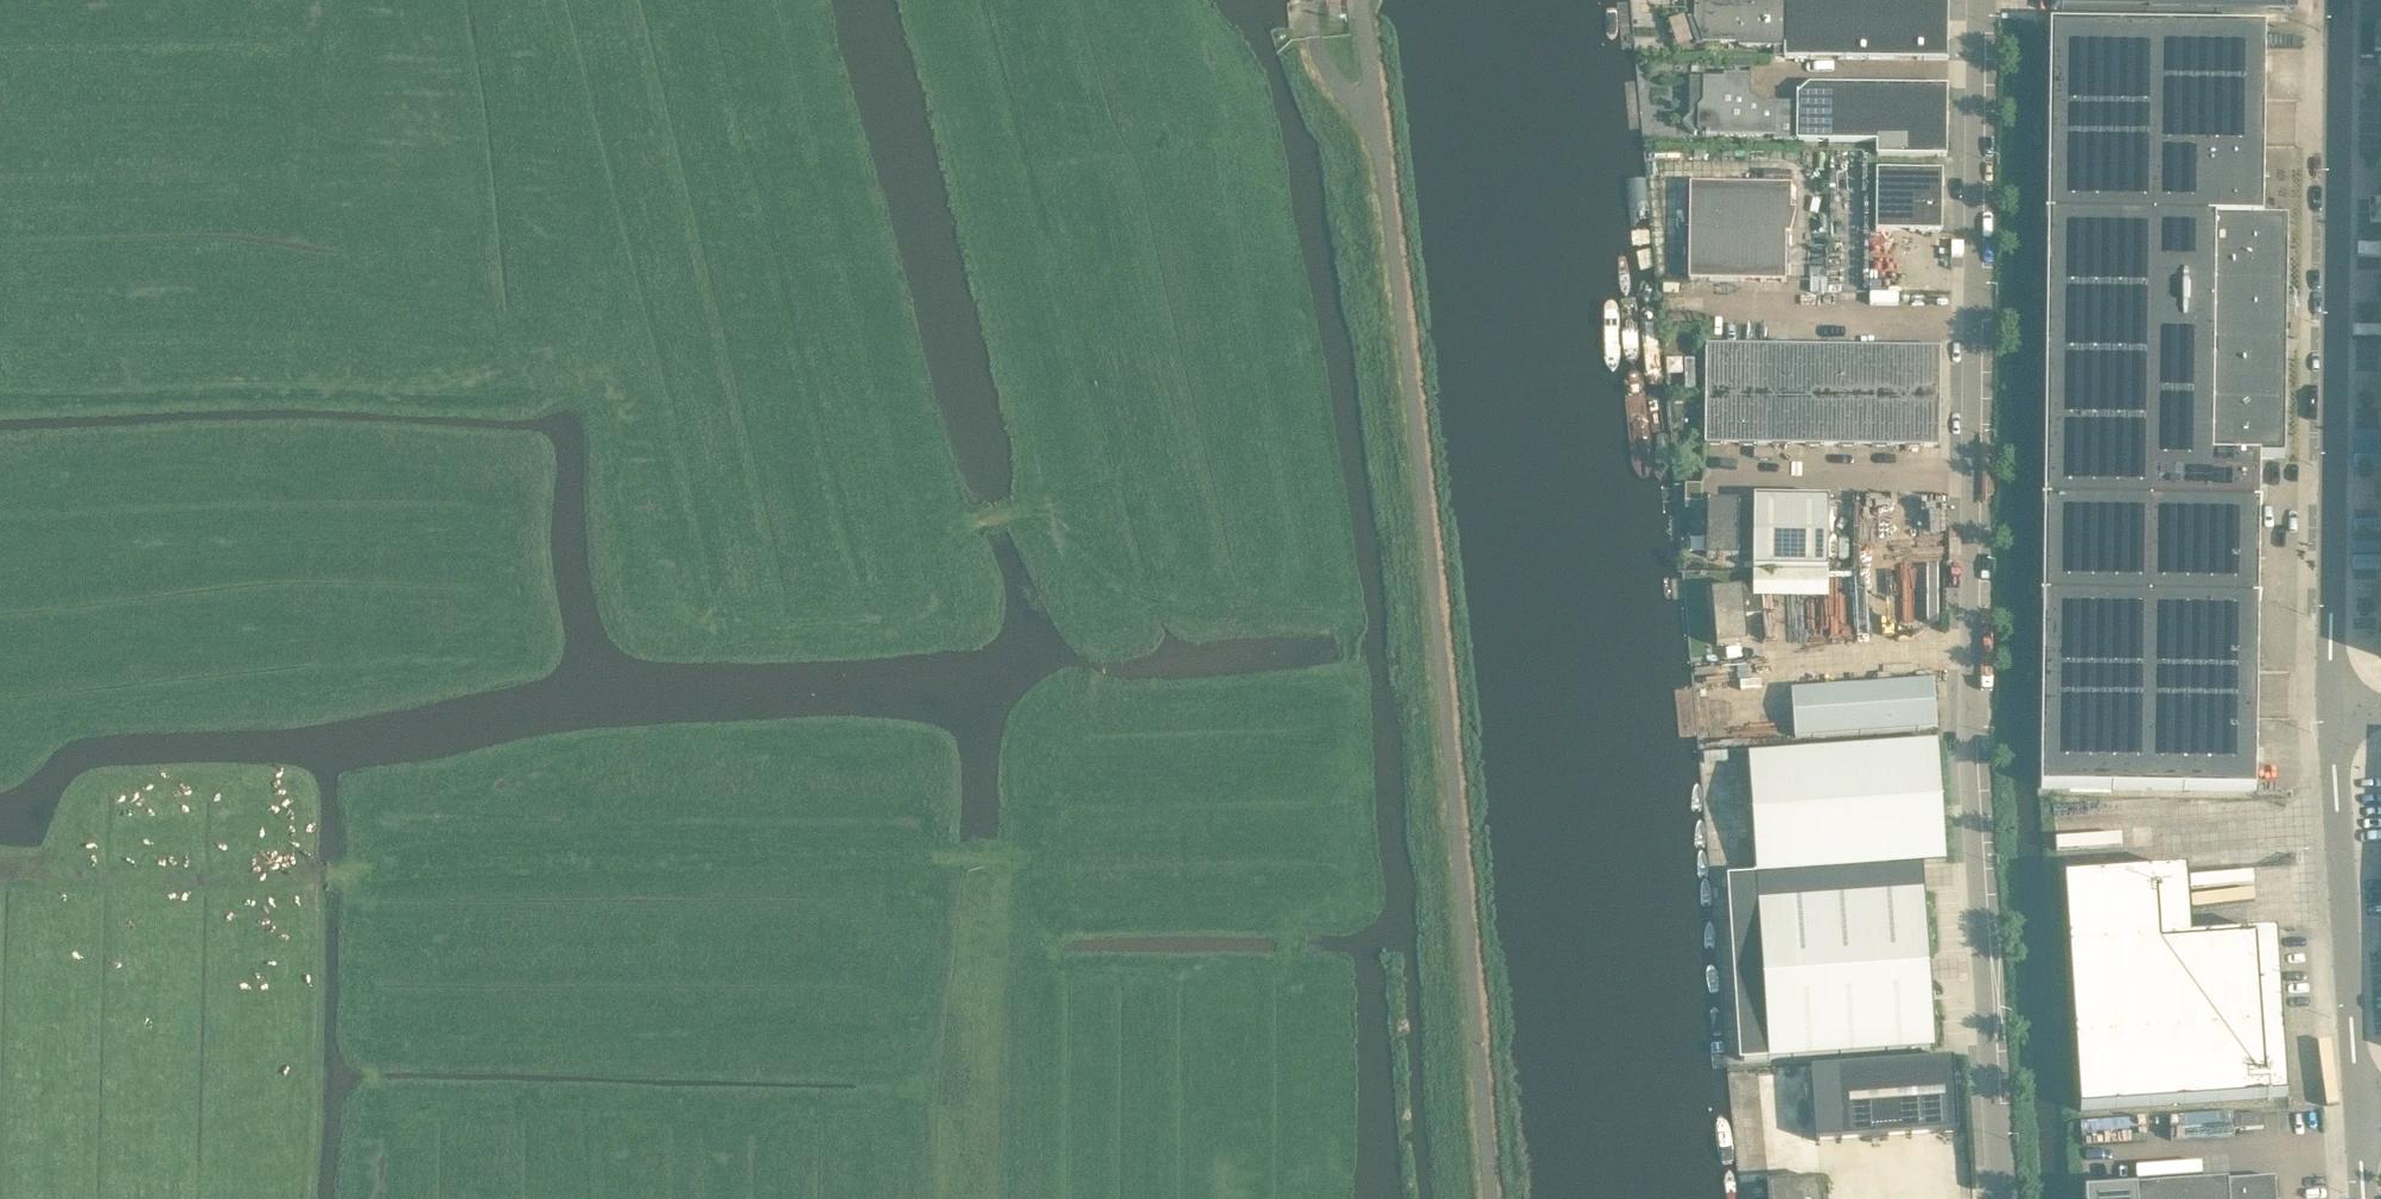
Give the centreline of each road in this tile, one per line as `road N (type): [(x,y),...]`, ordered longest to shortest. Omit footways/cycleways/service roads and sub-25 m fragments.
road 1 (unclassified): [(1996,1198),(1968,752),(1980,0)]
road 2 (unclassified): [(2332,706),(2336,0)]
road 3 (unclassified): [(2358,1105),(2332,706)]

